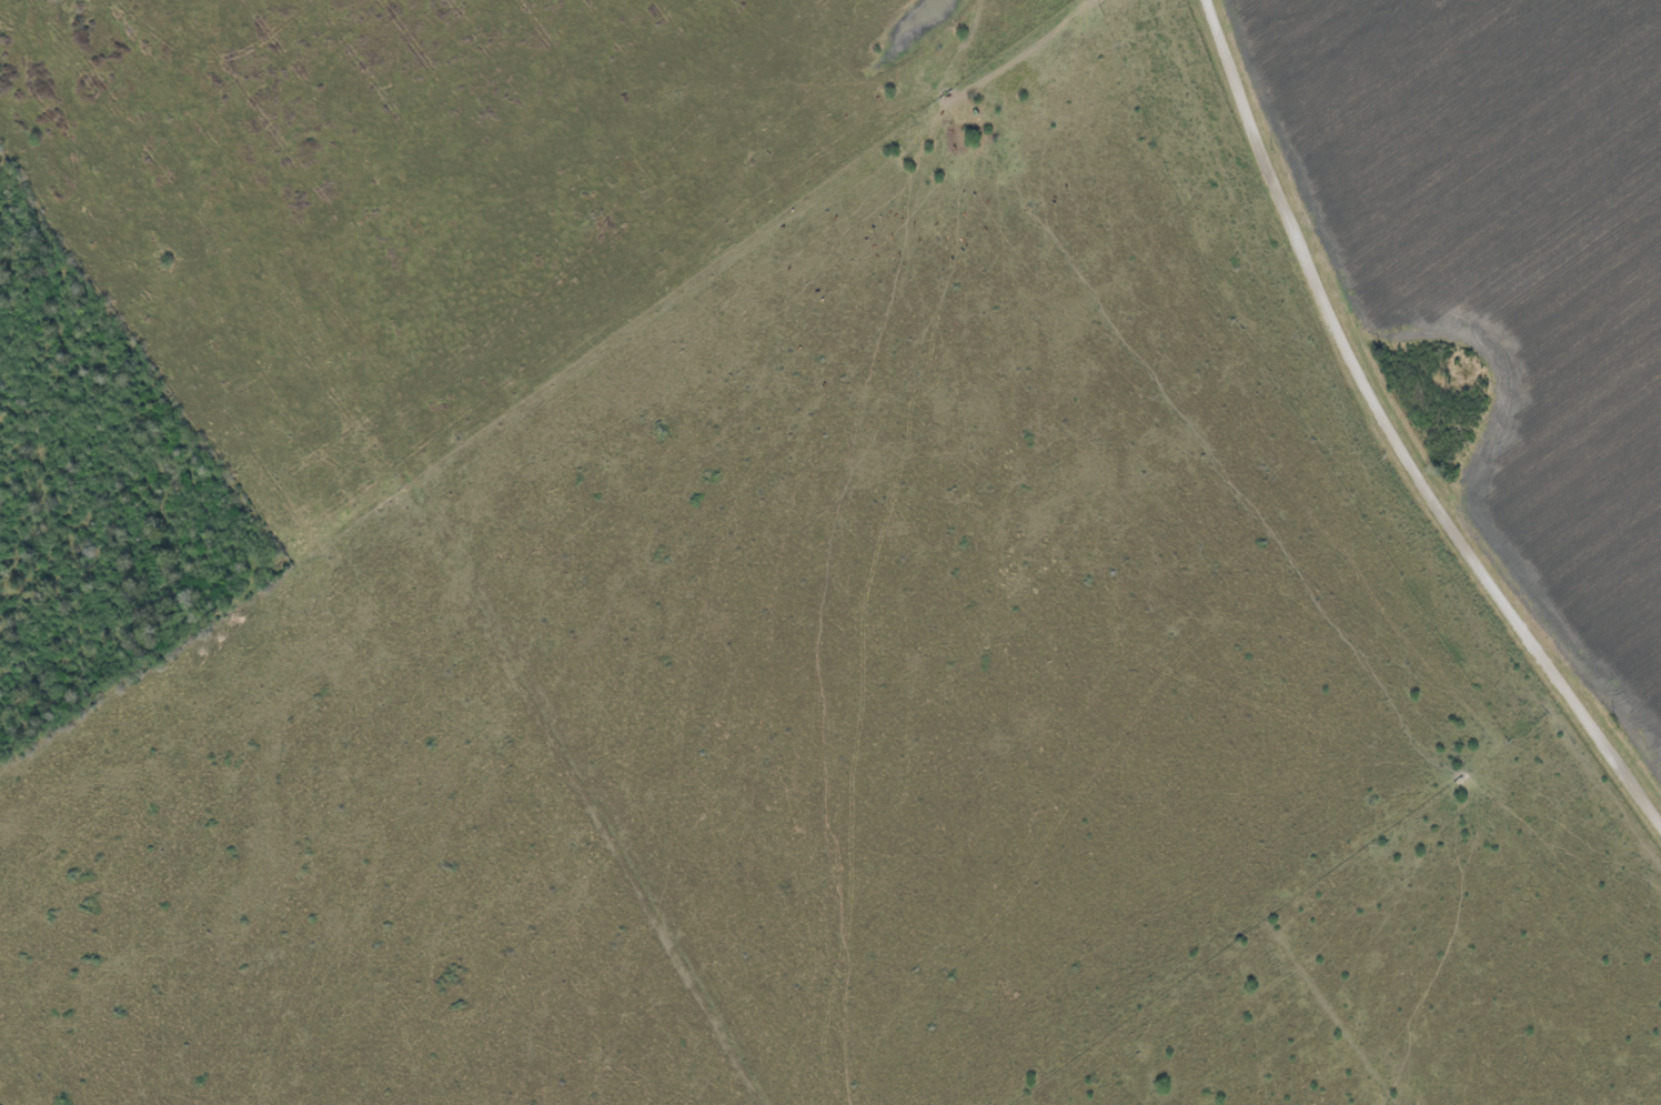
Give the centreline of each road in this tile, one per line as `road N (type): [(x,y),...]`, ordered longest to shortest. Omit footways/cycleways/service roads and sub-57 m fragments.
road 1 (residential): [(1660,817),(1427,488),(1376,400),(1292,215),(1211,0)]

